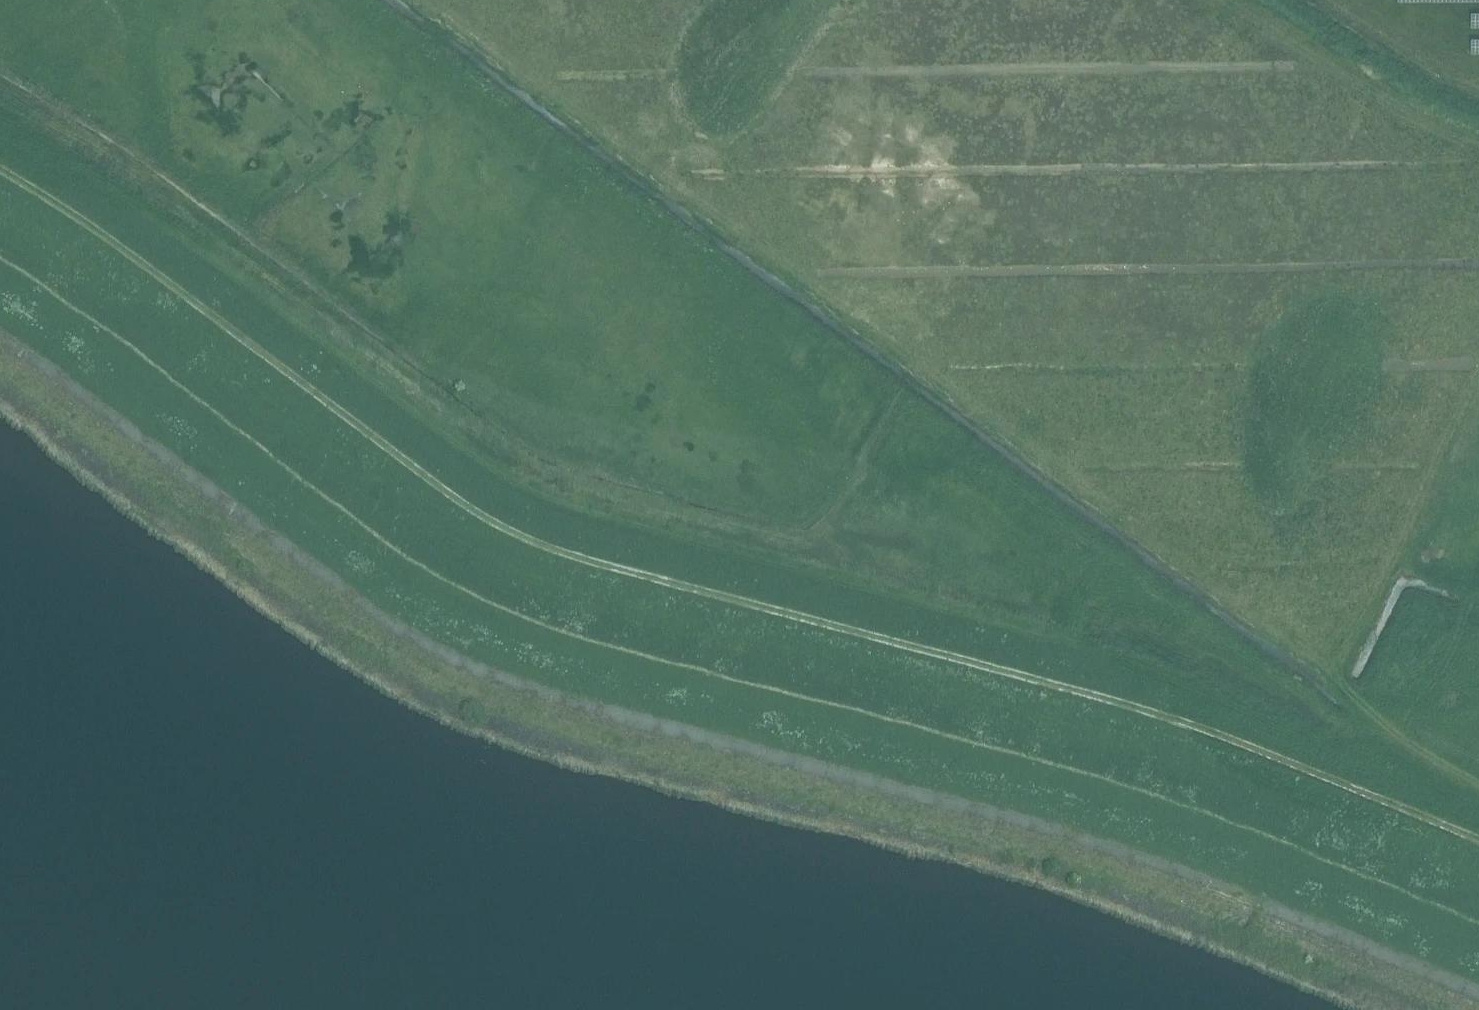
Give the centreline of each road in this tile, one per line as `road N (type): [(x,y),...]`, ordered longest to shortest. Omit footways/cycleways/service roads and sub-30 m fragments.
road 1 (track): [(0,170),(444,491),(521,537),(1146,710),(1478,839)]
road 2 (track): [(1478,788),(1397,735),(1341,686)]

